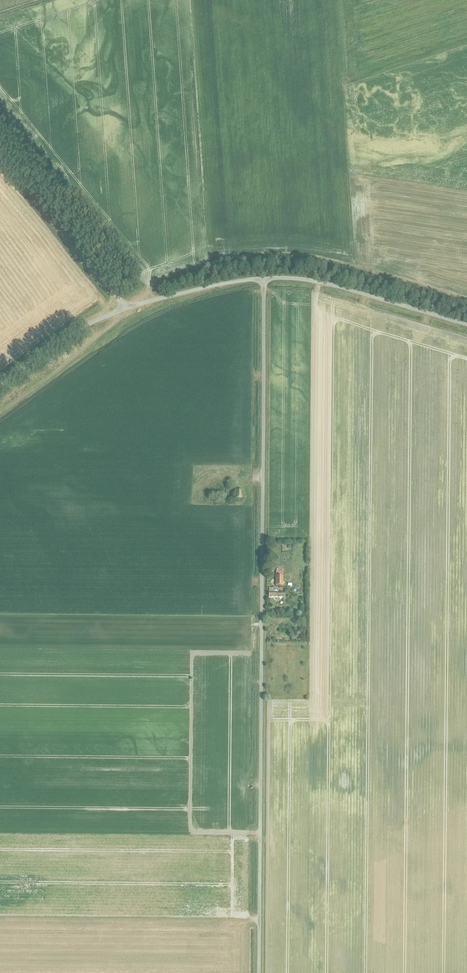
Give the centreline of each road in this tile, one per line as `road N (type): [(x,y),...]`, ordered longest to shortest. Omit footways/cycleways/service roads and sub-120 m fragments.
road 1 (unclassified): [(258,972),(264,279)]
road 2 (unclassified): [(466,326),(308,281),(264,279)]
road 3 (unclassified): [(125,308),(0,154)]
road 4 (track): [(125,308),(0,413)]
road 5 (unclassified): [(0,385),(125,308)]
road 6 (unclassified): [(264,279),(125,308)]

